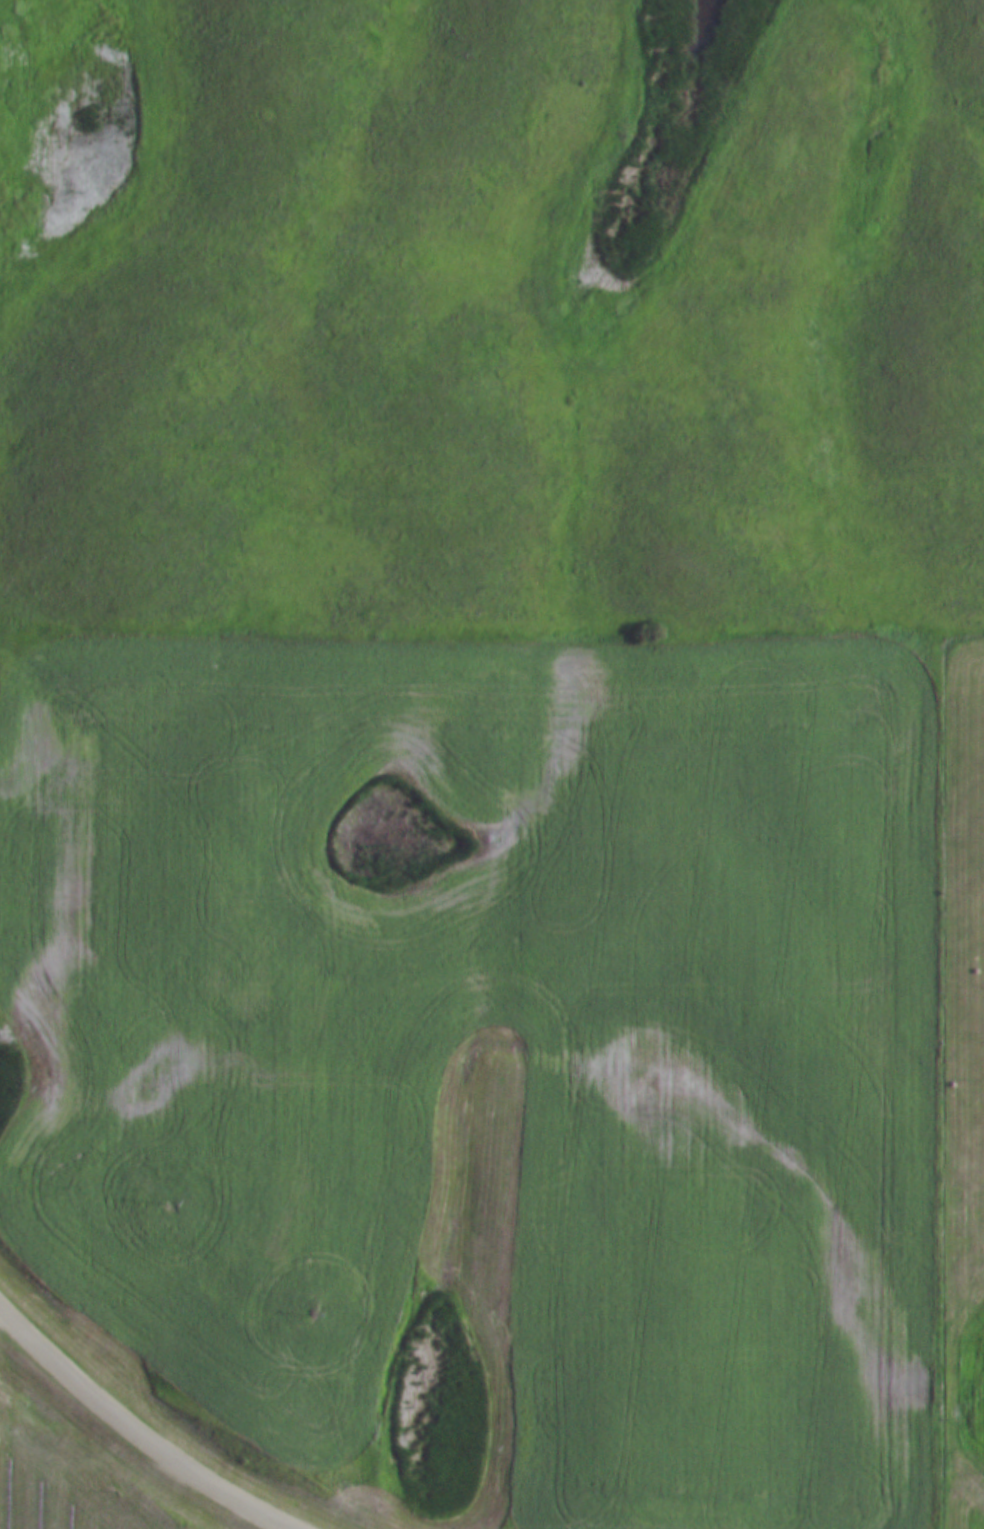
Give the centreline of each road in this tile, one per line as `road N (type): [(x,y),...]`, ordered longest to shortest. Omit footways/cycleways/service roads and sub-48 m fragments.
road 1 (tertiary): [(297,1528),(152,1442),(0,1303)]

